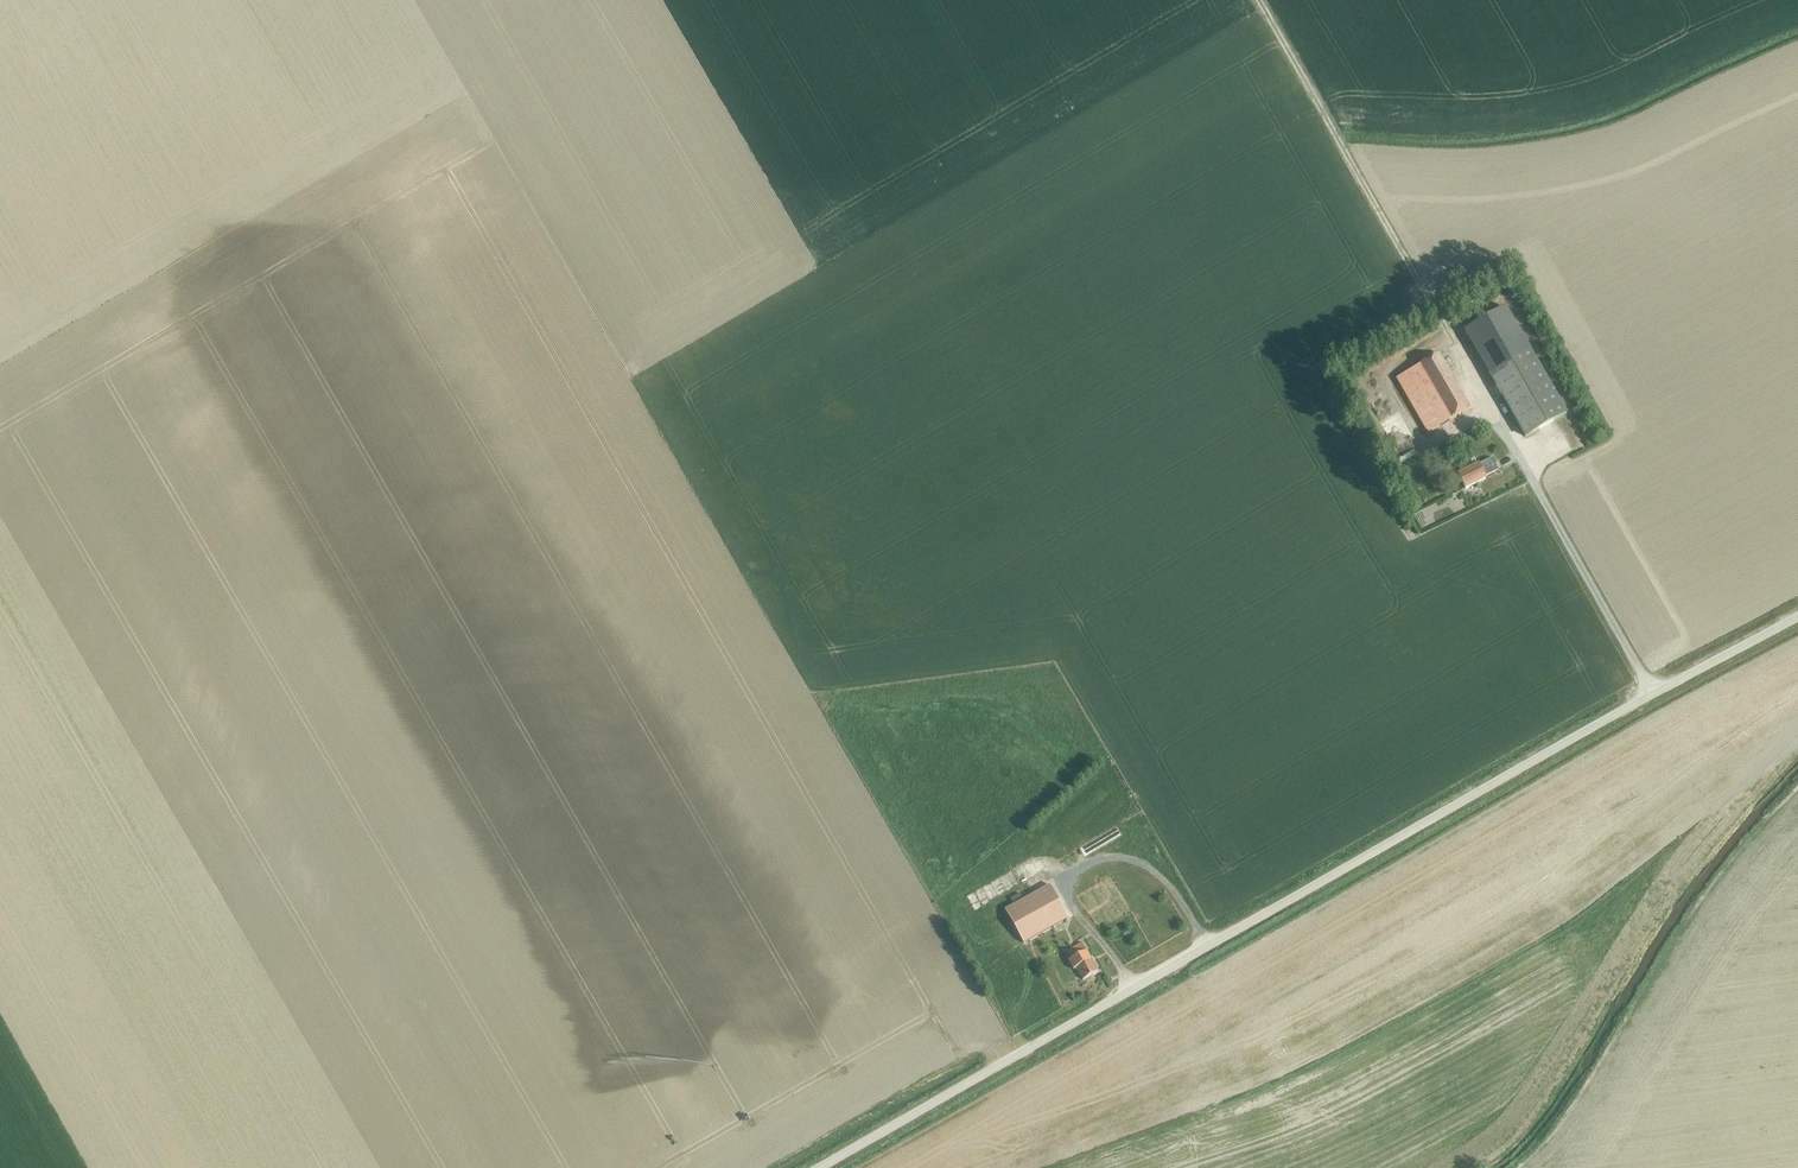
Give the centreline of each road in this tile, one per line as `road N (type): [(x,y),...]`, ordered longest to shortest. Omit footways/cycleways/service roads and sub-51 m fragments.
road 1 (unclassified): [(819,1167),(1797,616)]
road 2 (track): [(1434,309),(1258,0)]

